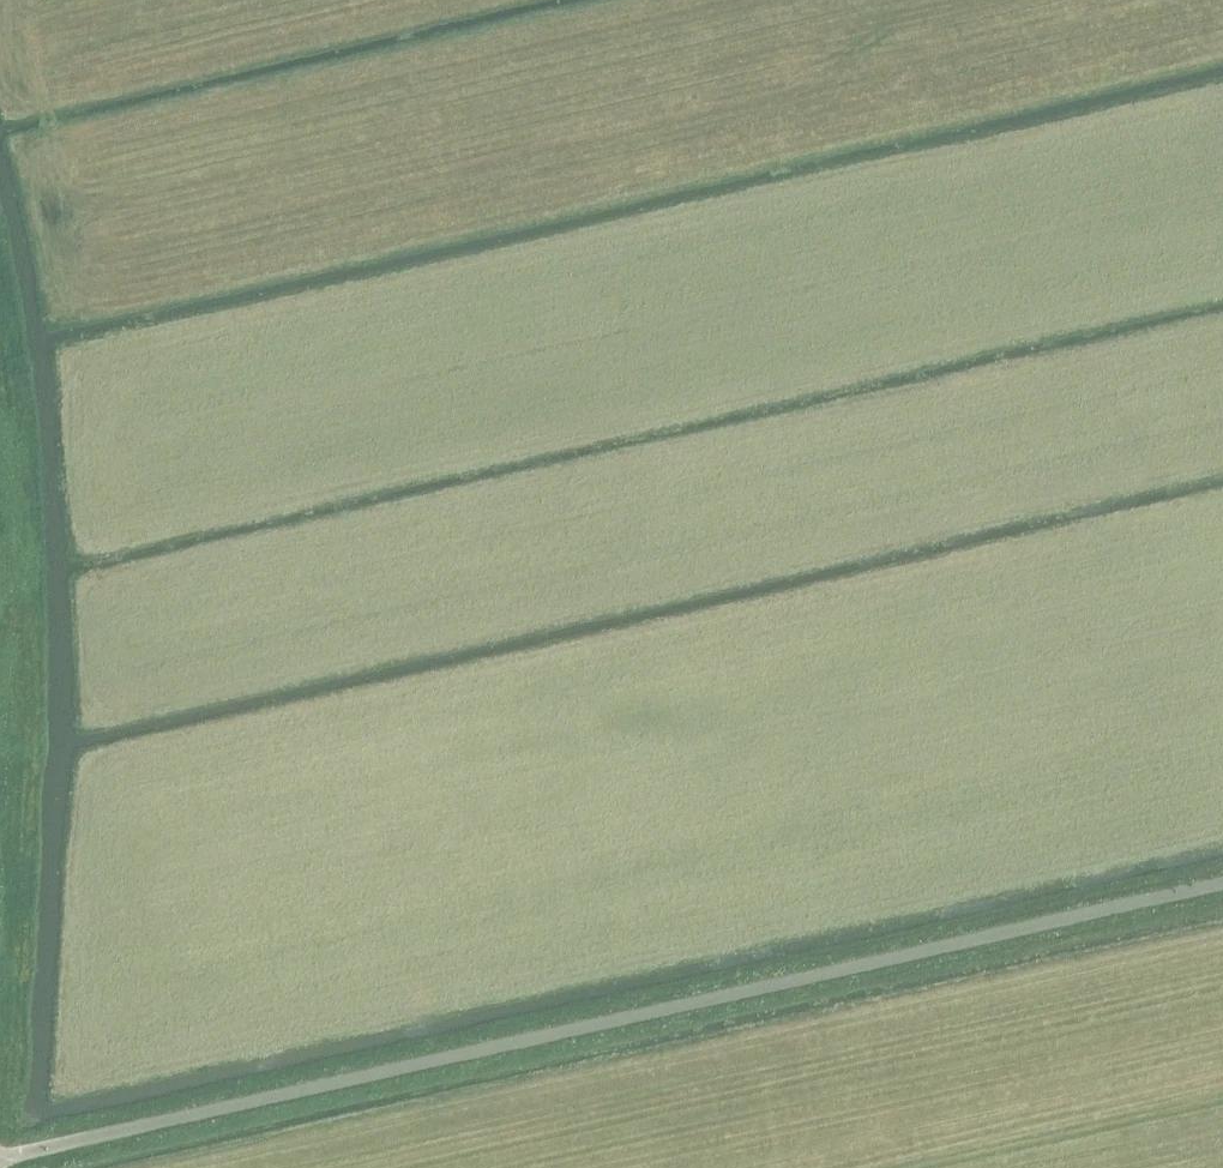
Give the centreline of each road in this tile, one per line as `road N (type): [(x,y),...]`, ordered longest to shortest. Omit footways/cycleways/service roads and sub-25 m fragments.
road 1 (unclassified): [(38,1150),(1222,886)]

